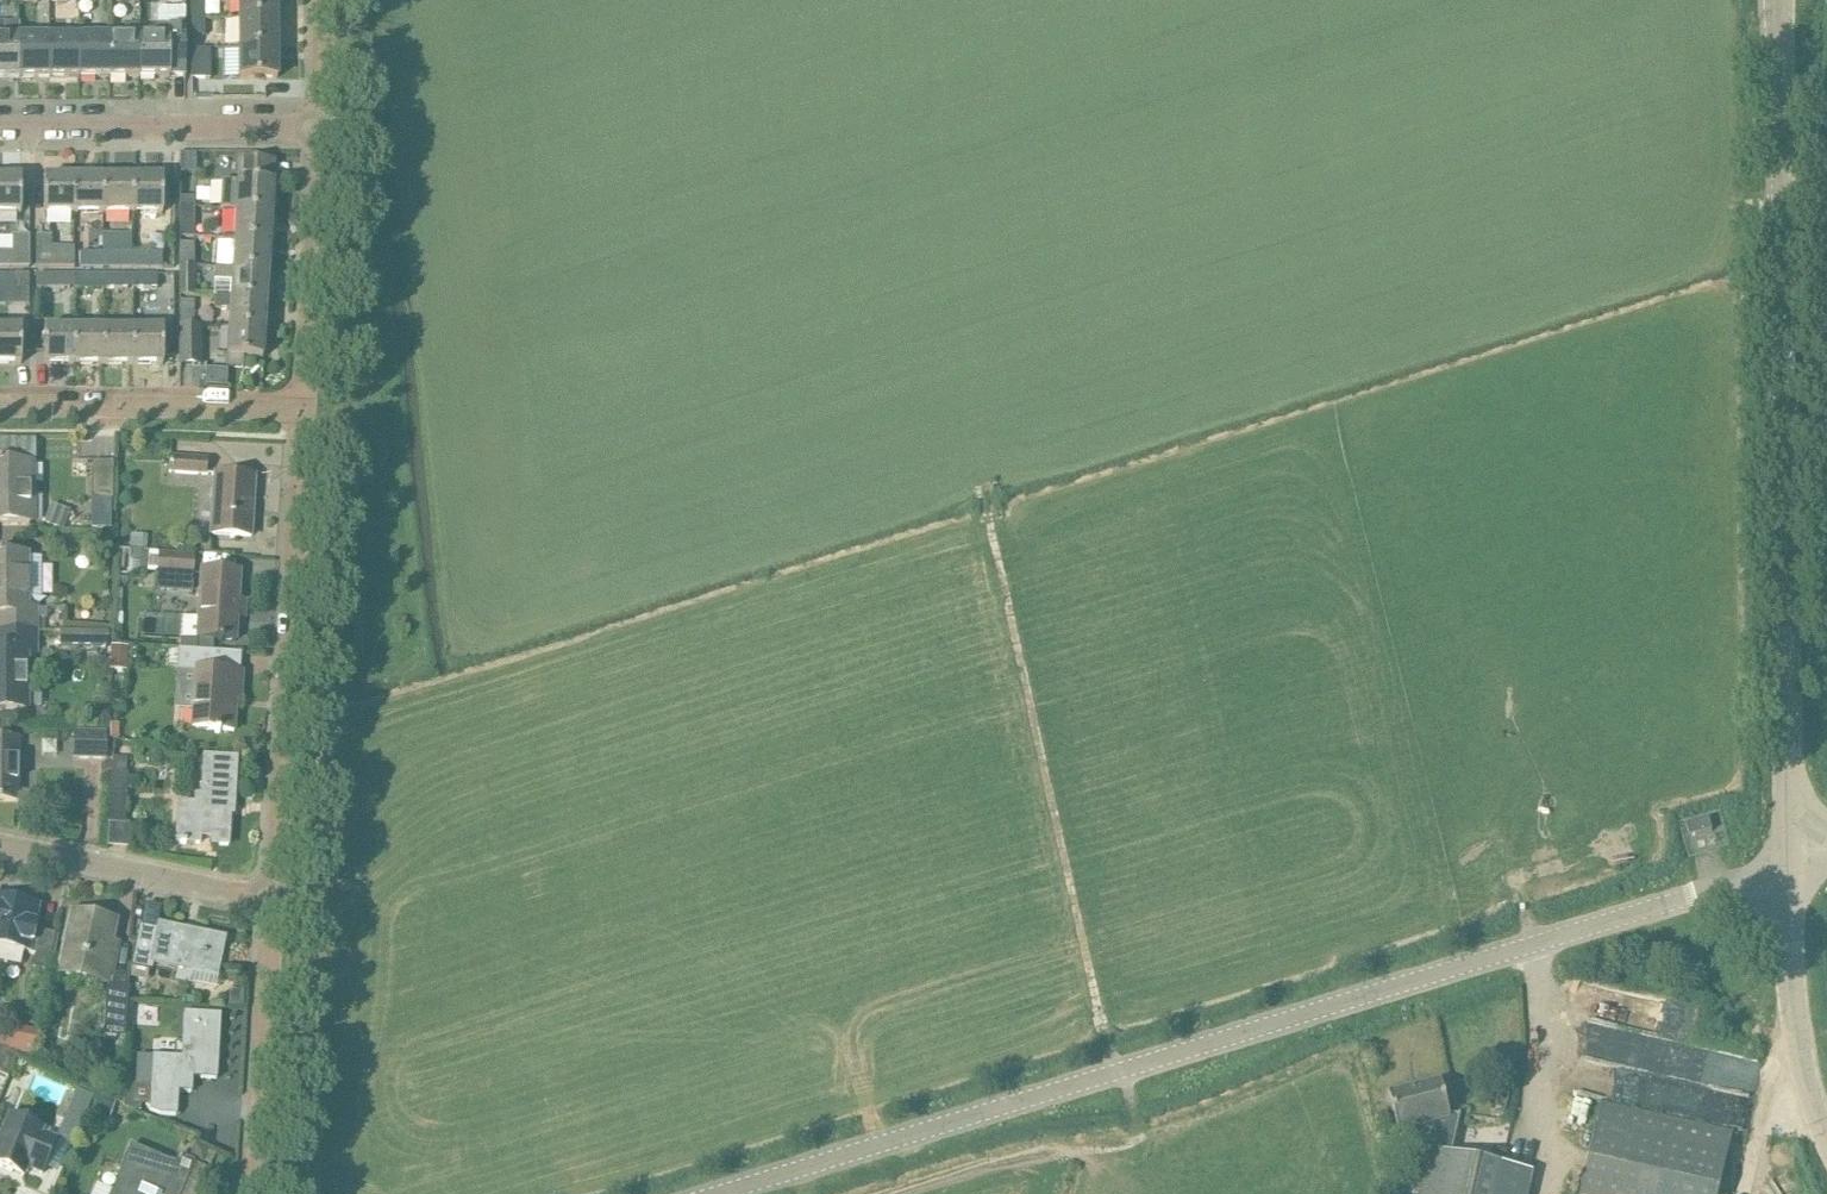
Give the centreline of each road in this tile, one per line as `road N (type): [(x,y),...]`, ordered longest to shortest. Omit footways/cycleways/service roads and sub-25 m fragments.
road 1 (unclassified): [(1789,868),(724,1193)]
road 2 (unclassified): [(1789,868),(1780,0)]
road 3 (track): [(1126,1107),(991,519)]
road 4 (residential): [(274,902),(300,410)]
road 5 (residential): [(0,126),(316,131)]
road 6 (residential): [(0,409),(300,410)]
road 7 (residential): [(258,1193),(274,902)]
road 8 (residential): [(274,902),(0,846)]
road 9 (residential): [(300,410),(316,131)]
road 10 (unclassified): [(1826,1138),(1798,1054),(1789,868)]
road 11 (residential): [(316,131),(317,0)]

